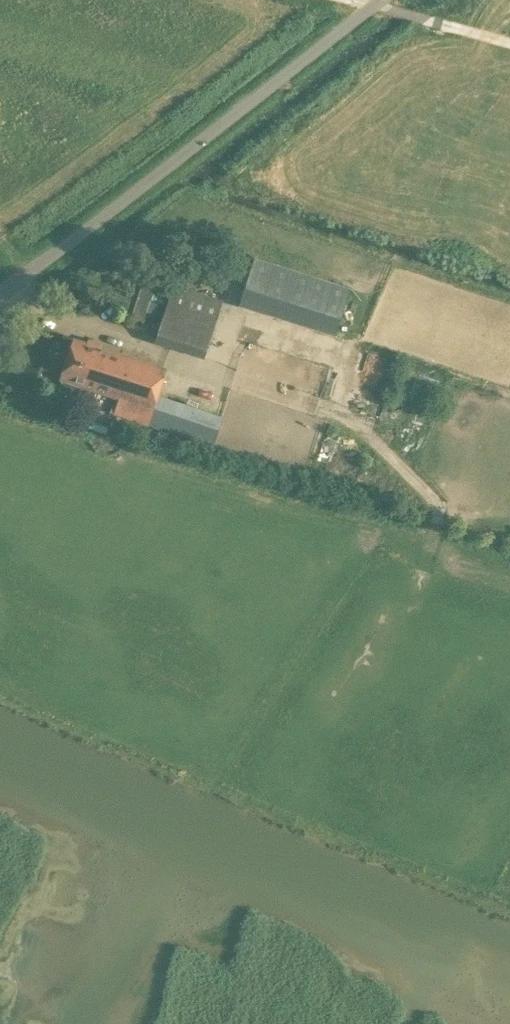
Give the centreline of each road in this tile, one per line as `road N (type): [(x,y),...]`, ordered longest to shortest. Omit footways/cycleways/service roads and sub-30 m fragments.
road 1 (unclassified): [(0,294),(380,0)]

